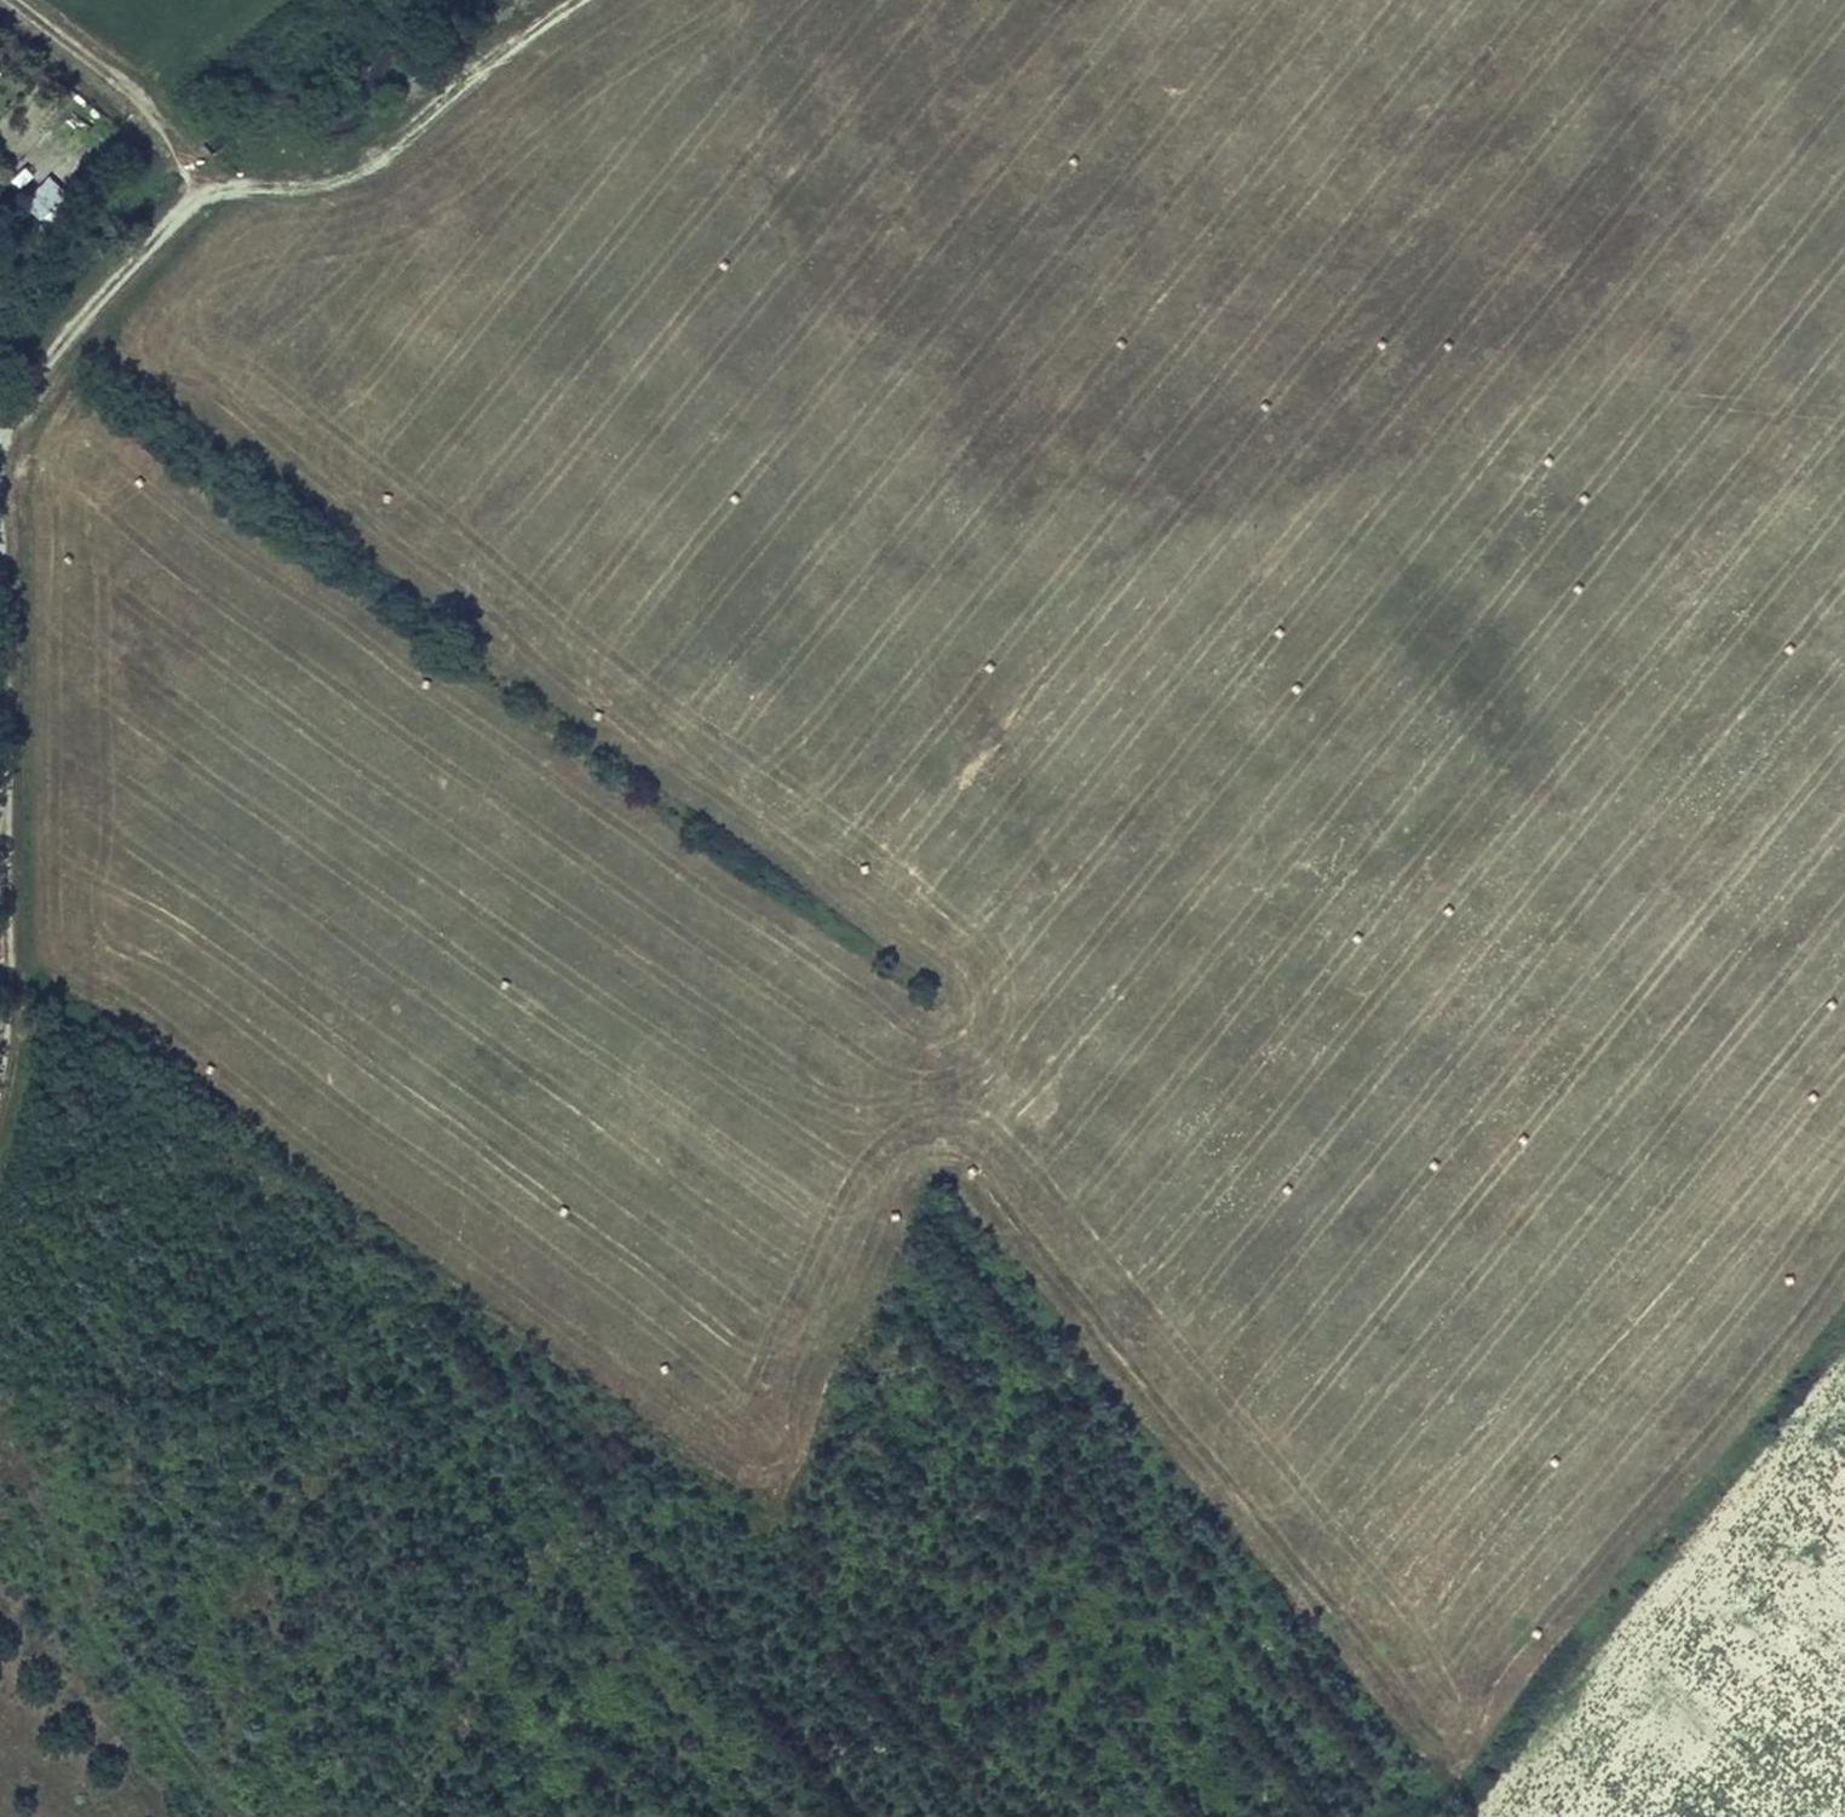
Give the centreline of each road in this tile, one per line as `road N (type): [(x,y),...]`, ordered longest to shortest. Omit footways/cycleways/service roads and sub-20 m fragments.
road 1 (track): [(0,444),(89,310),(172,238),(200,188),(160,110),(22,0)]
road 2 (track): [(553,0),(520,18),(350,156),(200,188)]
road 3 (track): [(0,790),(0,507)]

